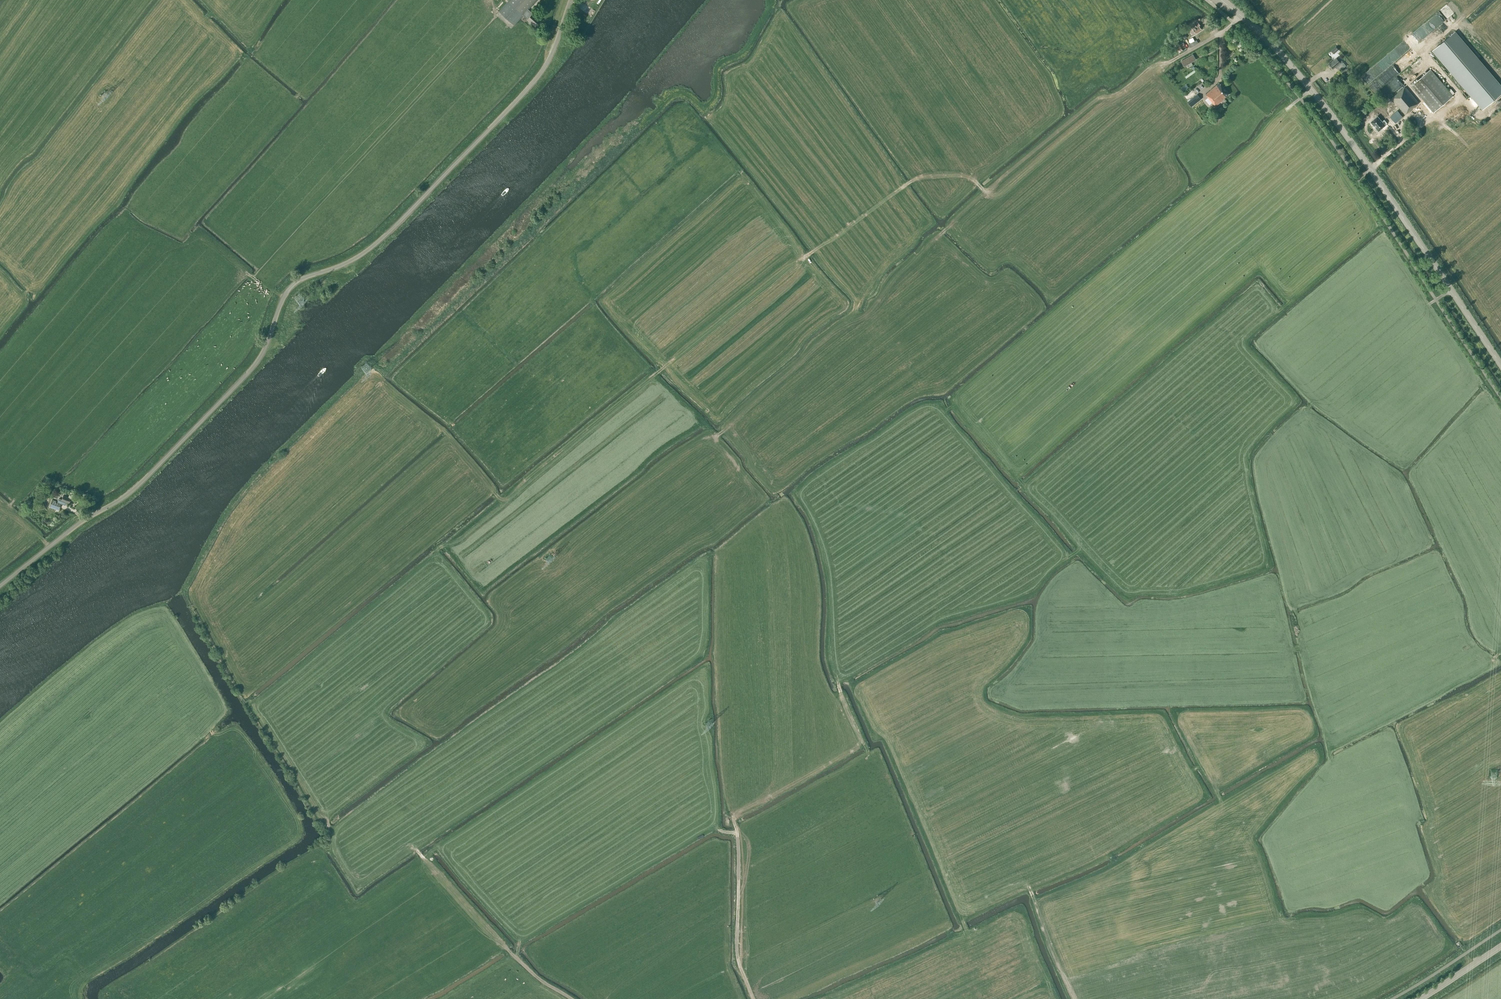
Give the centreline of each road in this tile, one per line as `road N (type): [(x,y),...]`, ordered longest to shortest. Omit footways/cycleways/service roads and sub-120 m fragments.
road 1 (unclassified): [(0,586),(138,486),(246,375),(292,285),(361,255),(411,210),(541,73),(573,0)]
road 2 (secondary): [(1500,365),(1329,113),(1277,49),(1221,0)]
road 3 (track): [(416,849),(517,959),(571,998)]
road 4 (track): [(753,998),(737,955),(733,819)]

